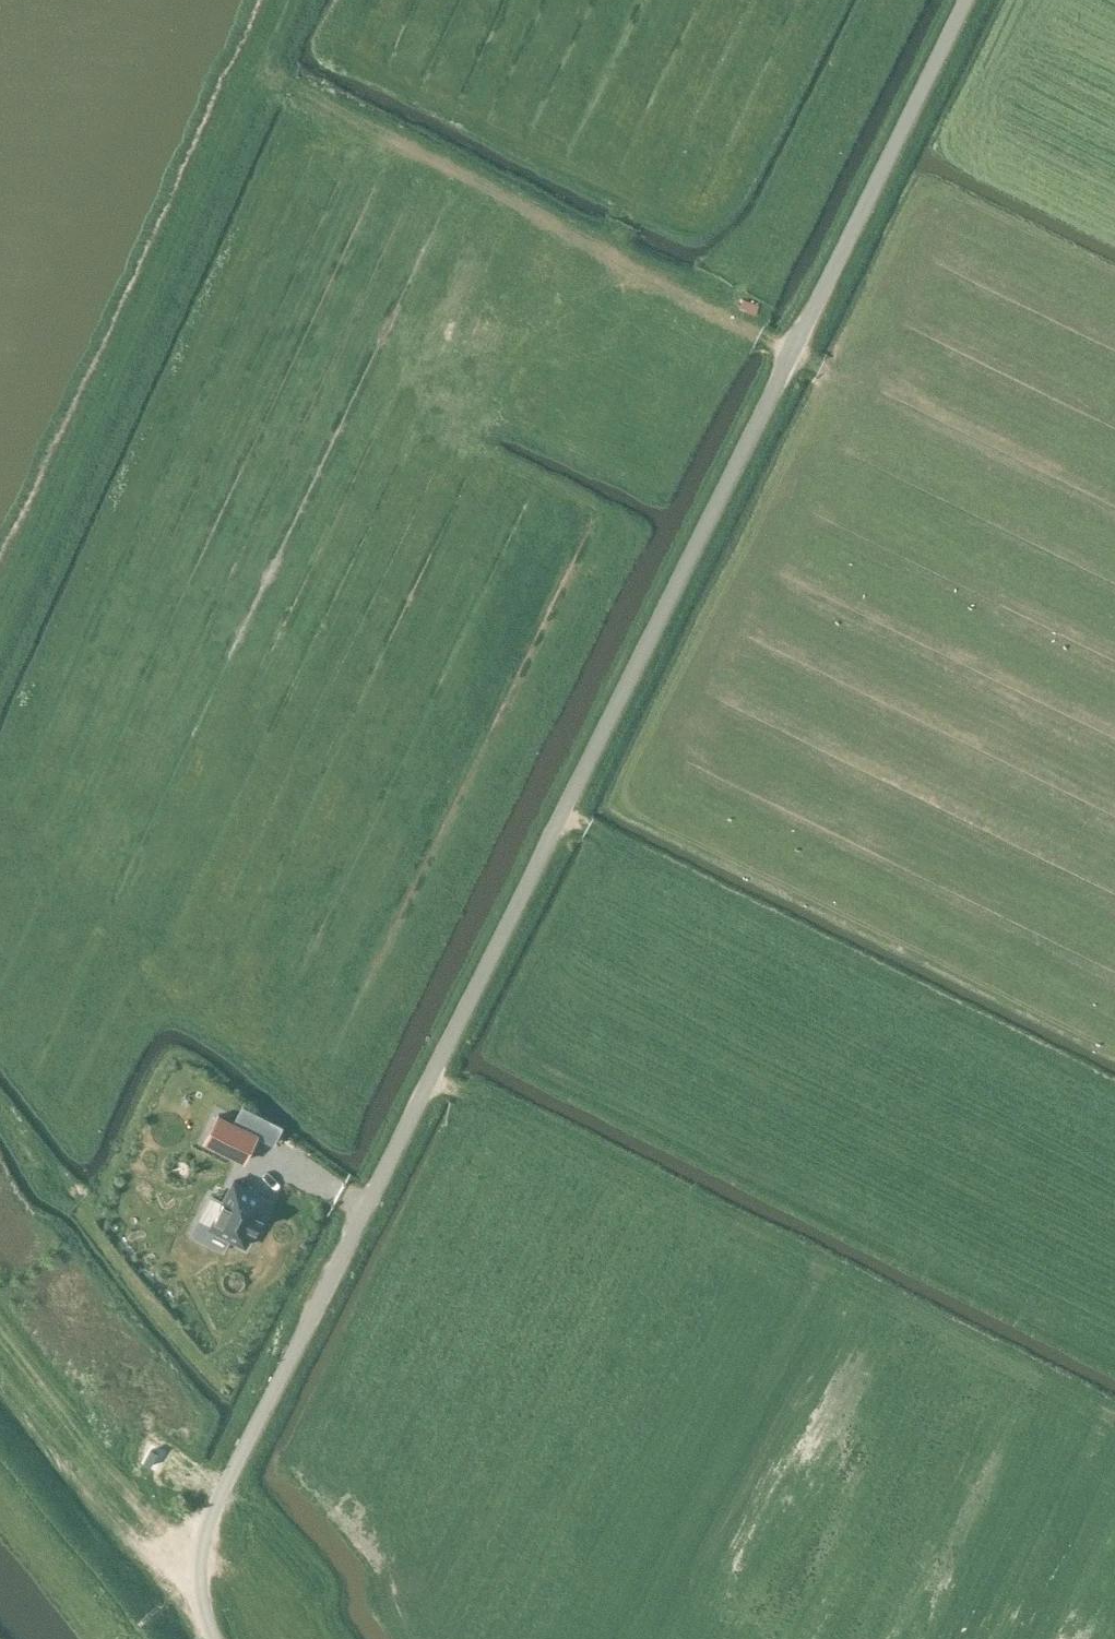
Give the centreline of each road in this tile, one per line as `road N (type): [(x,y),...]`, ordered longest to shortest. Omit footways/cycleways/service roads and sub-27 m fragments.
road 1 (unclassified): [(217,1638),(196,1568),(217,1498),(969,0)]
road 2 (track): [(0,1345),(67,1433),(113,1512),(158,1557),(196,1568)]

